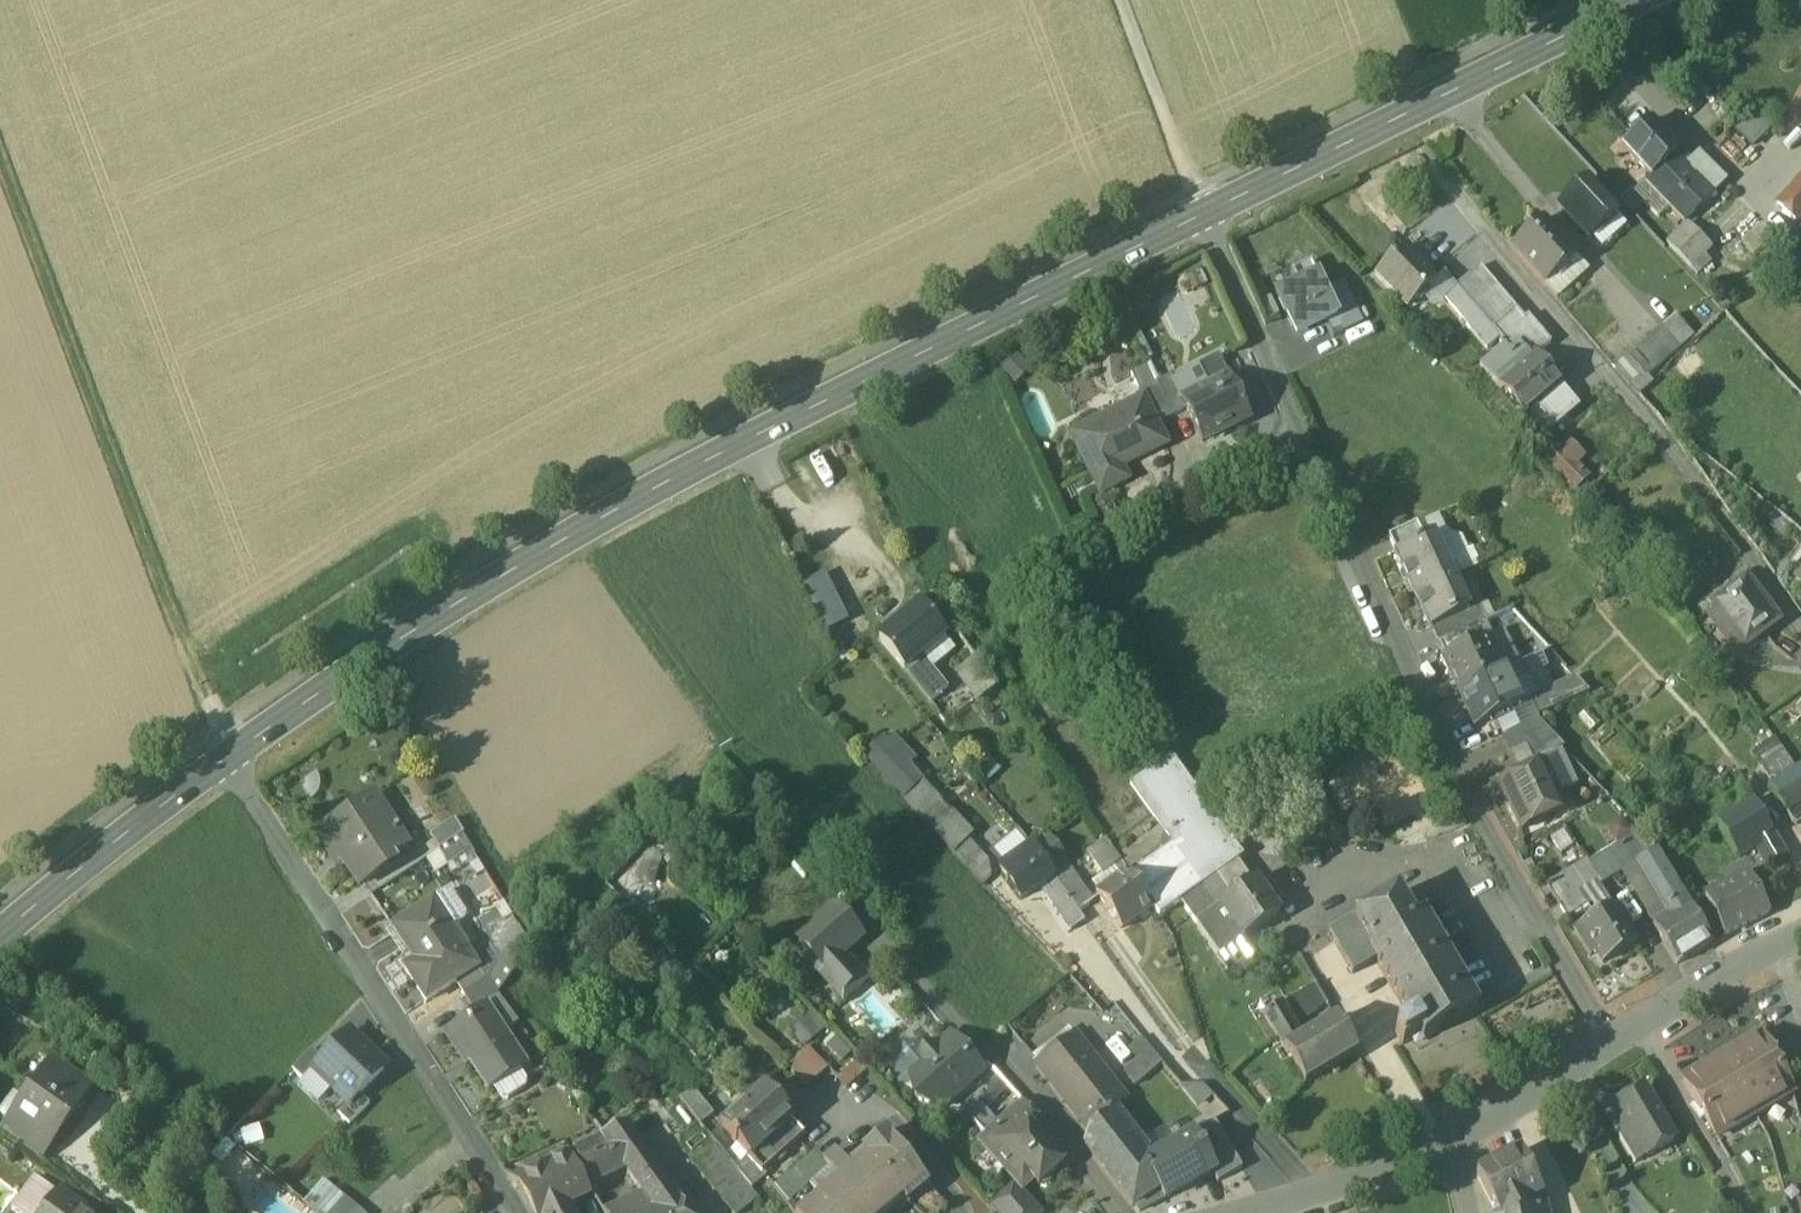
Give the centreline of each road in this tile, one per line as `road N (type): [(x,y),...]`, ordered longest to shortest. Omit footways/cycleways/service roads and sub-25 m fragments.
road 1 (secondary): [(1205,215),(545,554),(227,758)]
road 2 (residential): [(1305,439),(1462,786),(1617,1045)]
road 3 (track): [(0,147),(227,758)]
road 4 (residential): [(1398,122),(1678,445),(1800,610)]
road 5 (residential): [(227,758),(518,1212)]
road 6 (secondary): [(227,758),(0,940)]
road 7 (secondary): [(1646,0),(1398,122)]
road 8 (residential): [(1205,215),(1305,439)]
road 9 (residential): [(1100,549),(1305,439)]
road 10 (track): [(1123,0),(1205,215)]
road 11 (secondary): [(1398,122),(1205,215)]
road 12 (residential): [(1800,944),(1685,1000),(1617,1045)]
road 13 (residential): [(1617,1045),(1463,1144)]
road 14 (residential): [(1197,1062),(1315,1192)]
road 15 (residential): [(1463,1144),(1315,1192)]

